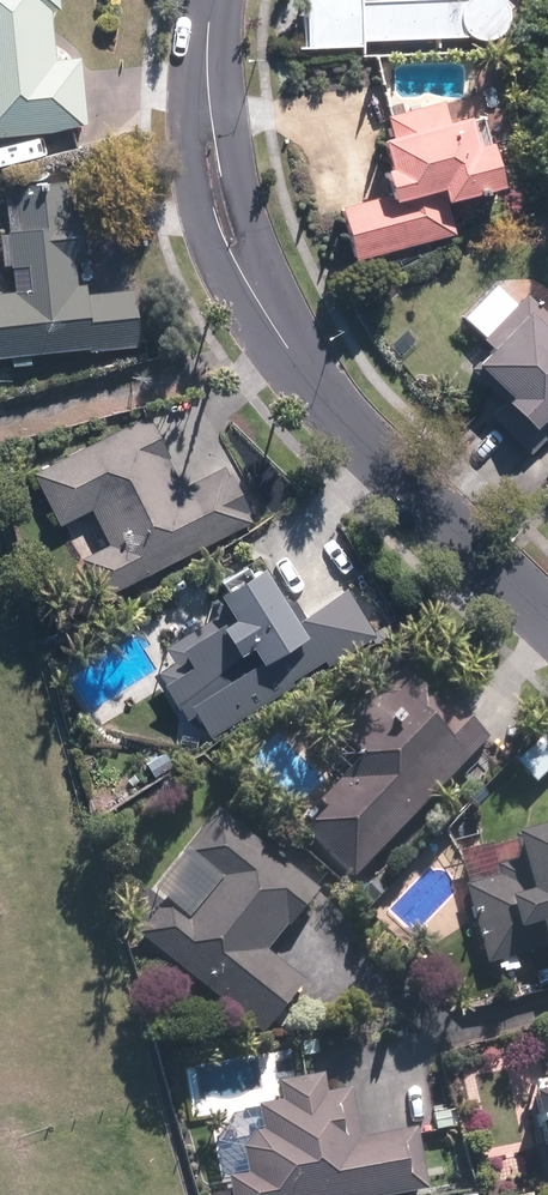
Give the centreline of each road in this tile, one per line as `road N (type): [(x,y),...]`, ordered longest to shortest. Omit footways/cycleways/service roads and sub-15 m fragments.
road 1 (residential): [(214,0),(205,26),(209,116),(230,238),(271,325),(312,392),(547,626)]

